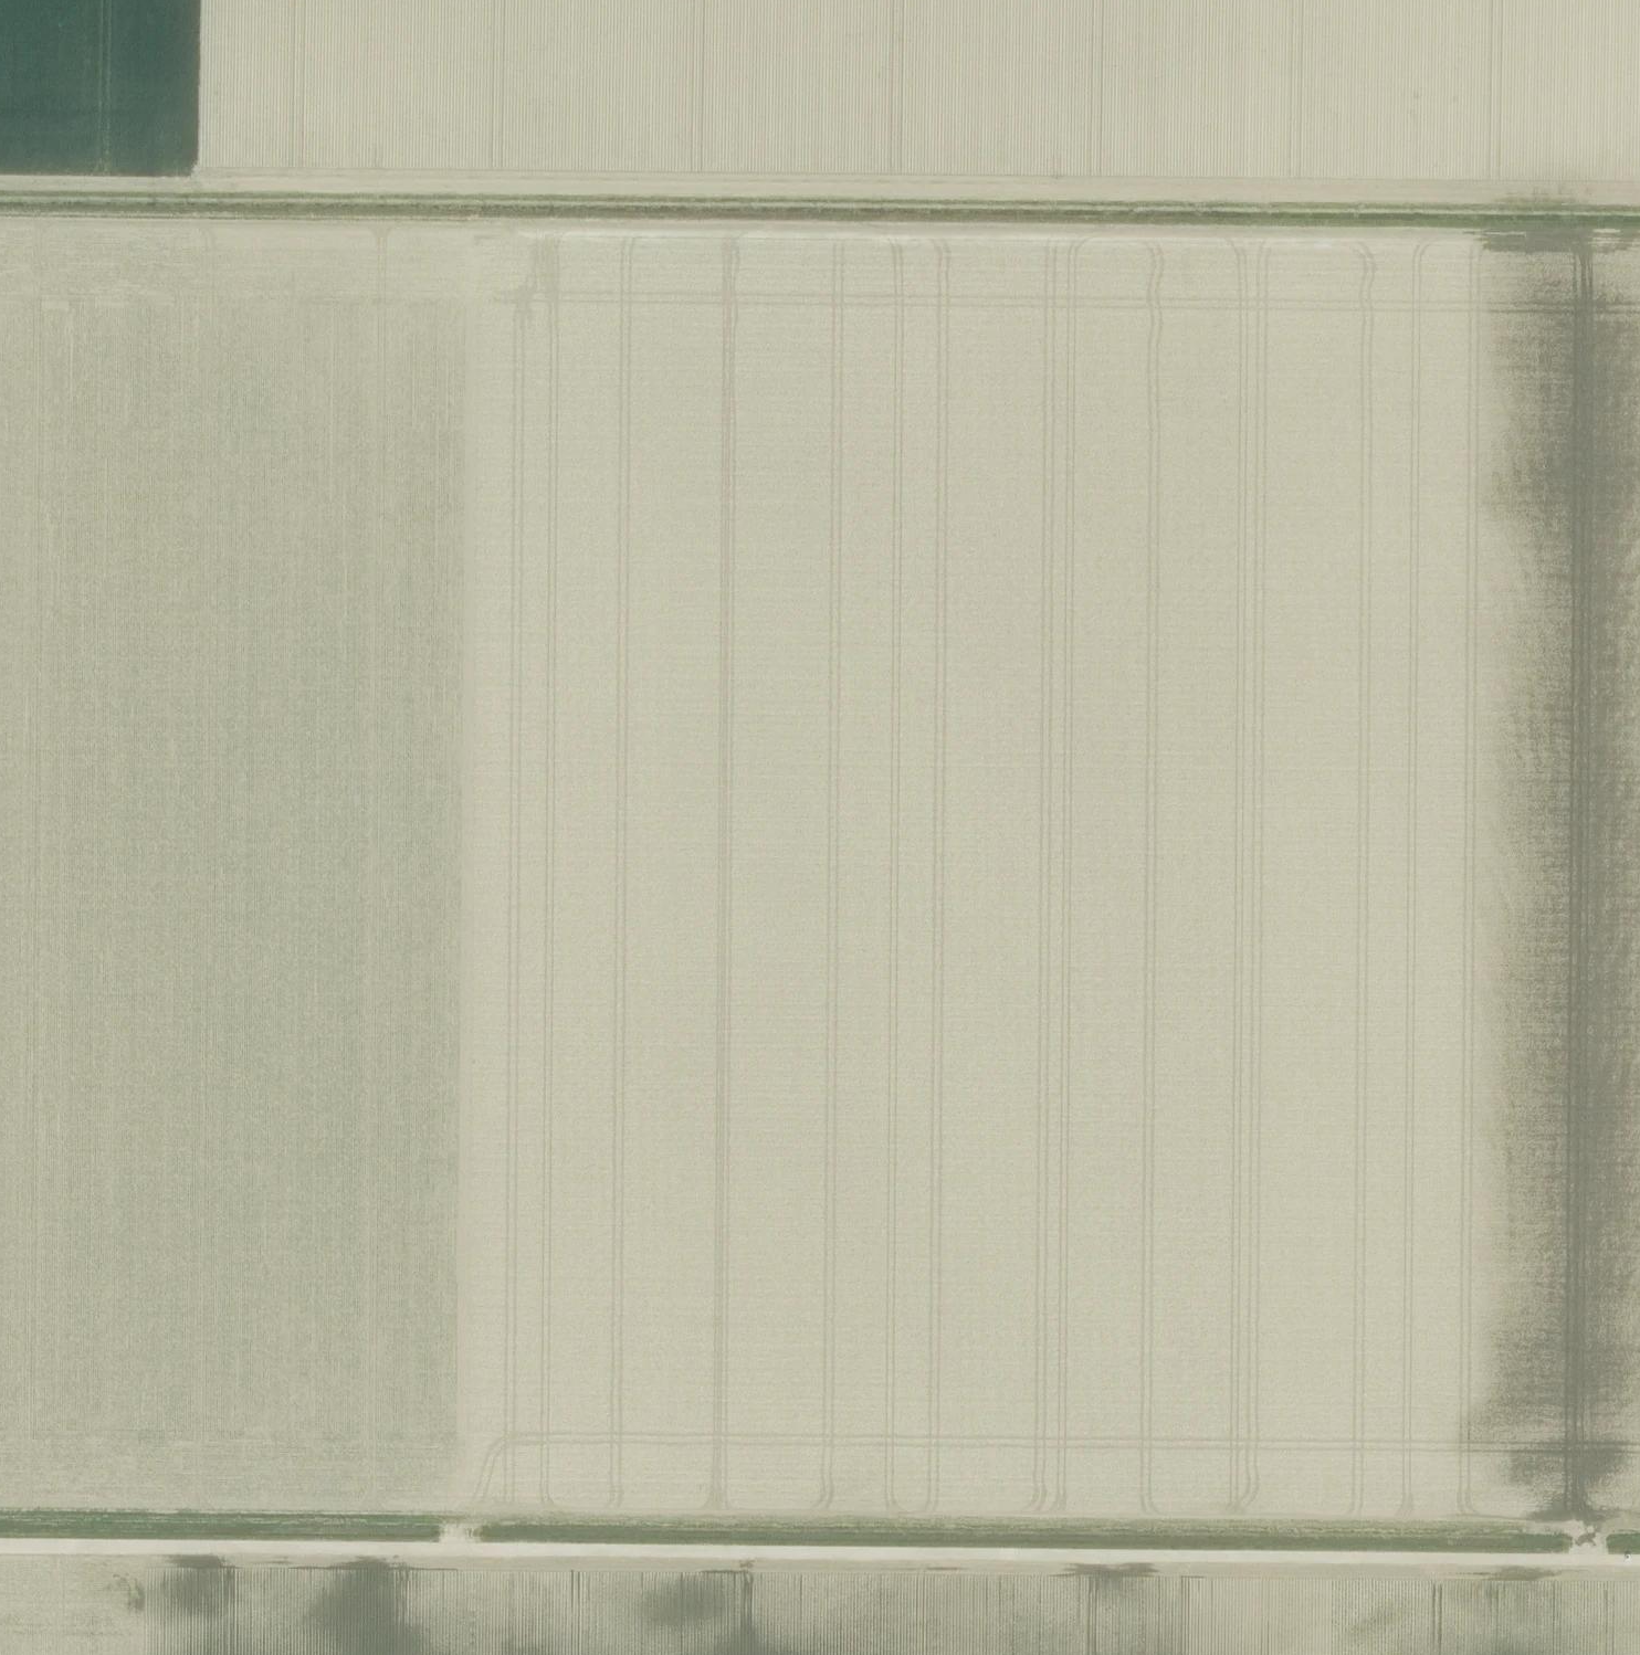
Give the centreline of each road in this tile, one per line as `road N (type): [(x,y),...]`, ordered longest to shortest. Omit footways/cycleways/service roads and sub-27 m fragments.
road 1 (track): [(1639,1562),(0,1546)]

